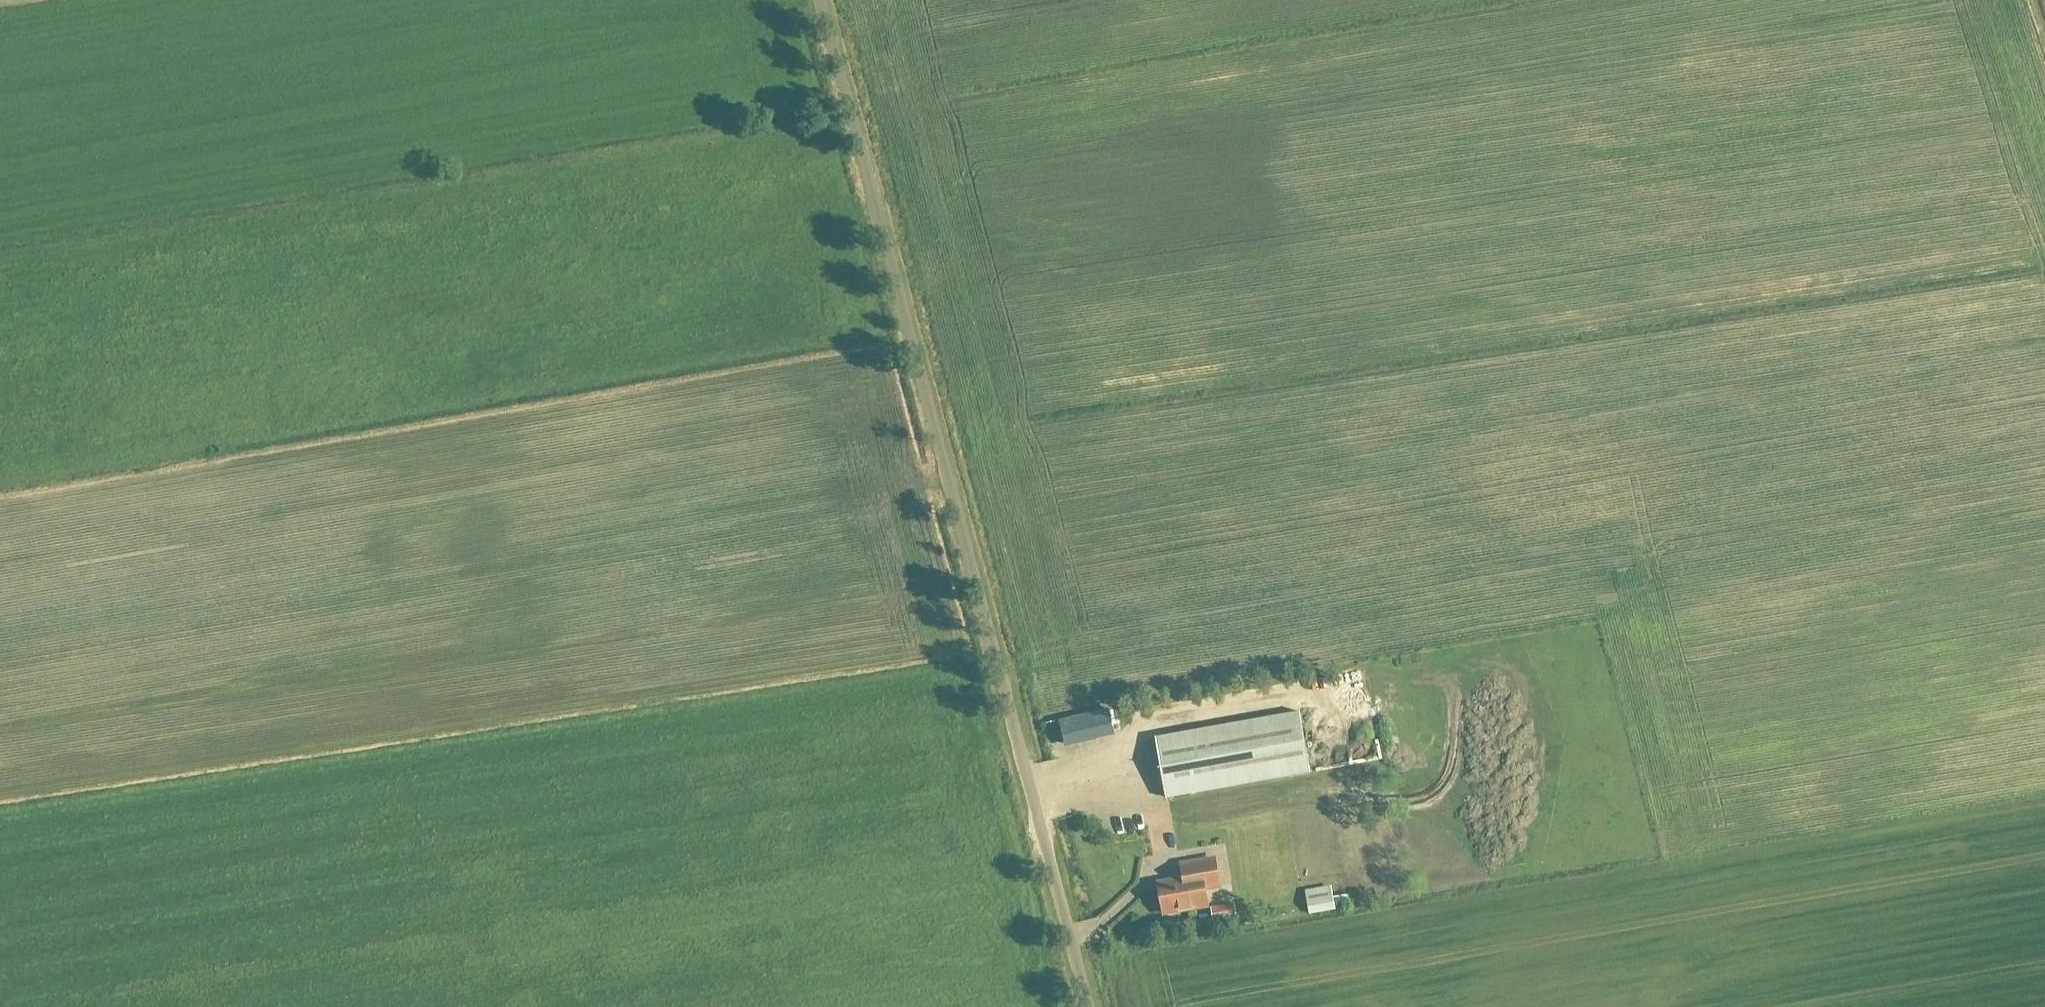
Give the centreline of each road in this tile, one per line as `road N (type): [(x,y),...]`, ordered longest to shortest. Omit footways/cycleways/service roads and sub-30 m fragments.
road 1 (unclassified): [(1089,1006),(810,0)]

